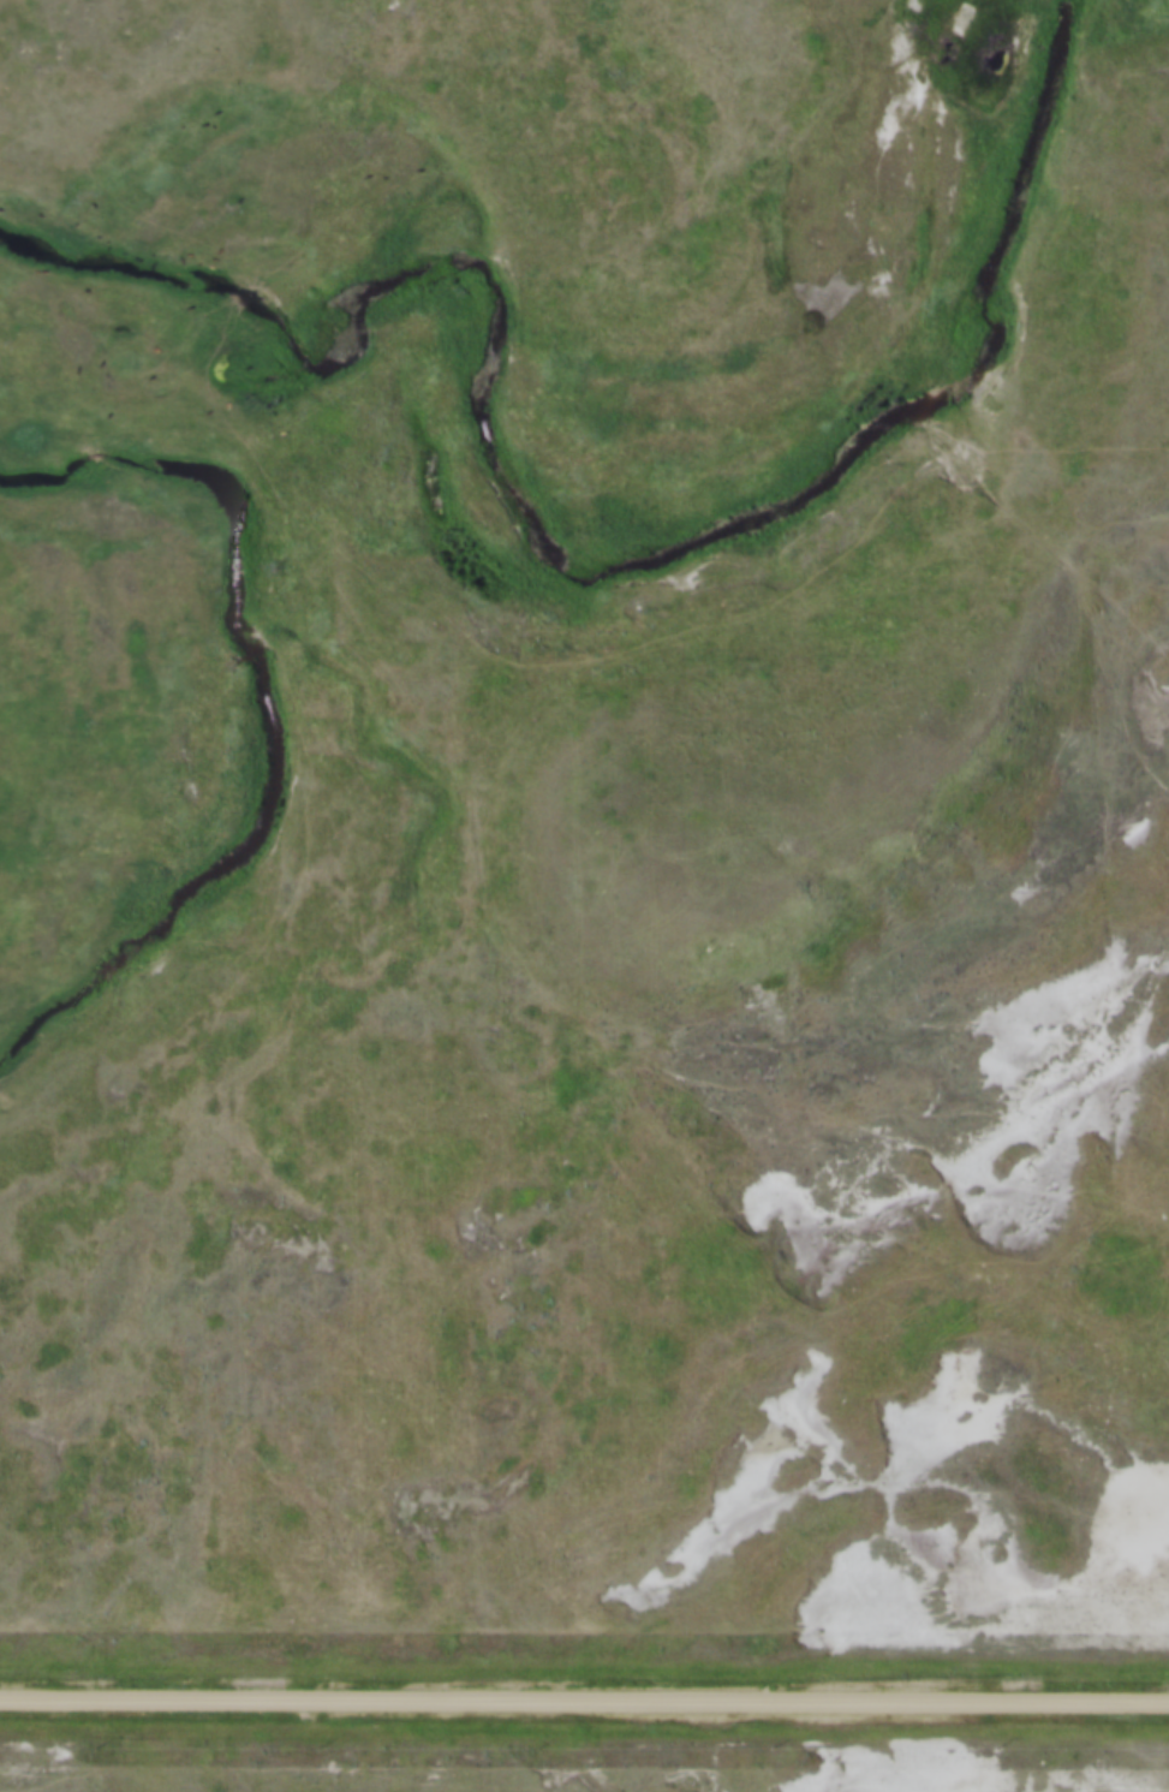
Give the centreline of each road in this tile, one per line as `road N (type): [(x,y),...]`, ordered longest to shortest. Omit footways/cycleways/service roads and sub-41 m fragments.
road 1 (residential): [(0,1694),(1168,1697)]

